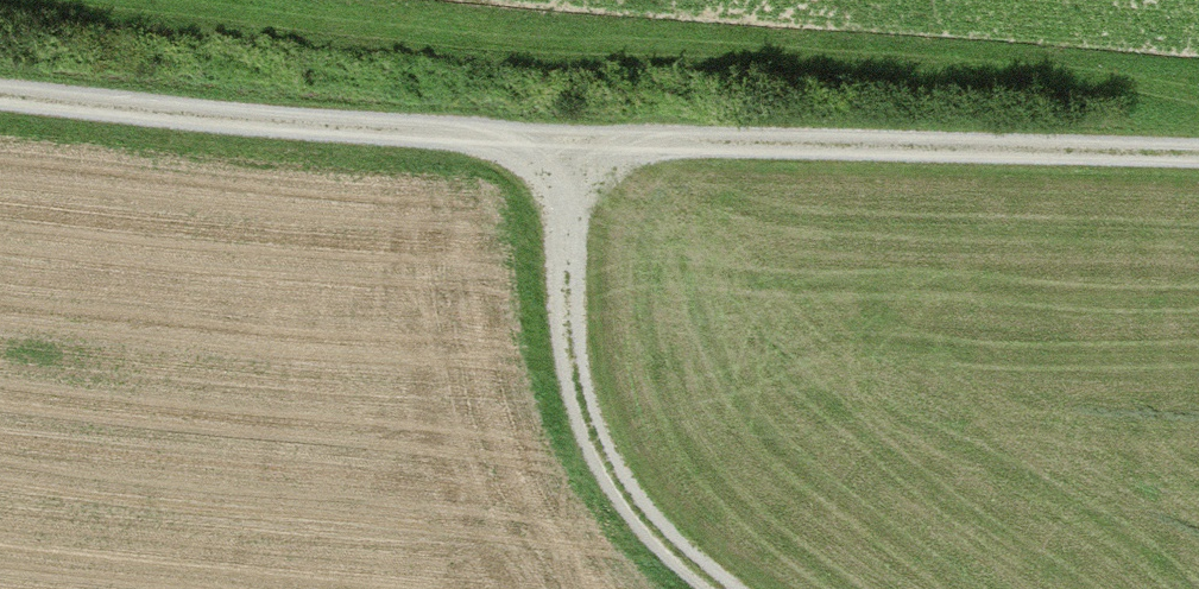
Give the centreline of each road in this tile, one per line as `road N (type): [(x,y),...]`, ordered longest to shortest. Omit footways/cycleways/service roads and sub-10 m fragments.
road 1 (track): [(0,97),(562,145),(1198,160)]
road 2 (track): [(729,588),(658,533),(592,445),(568,339),(562,145)]

